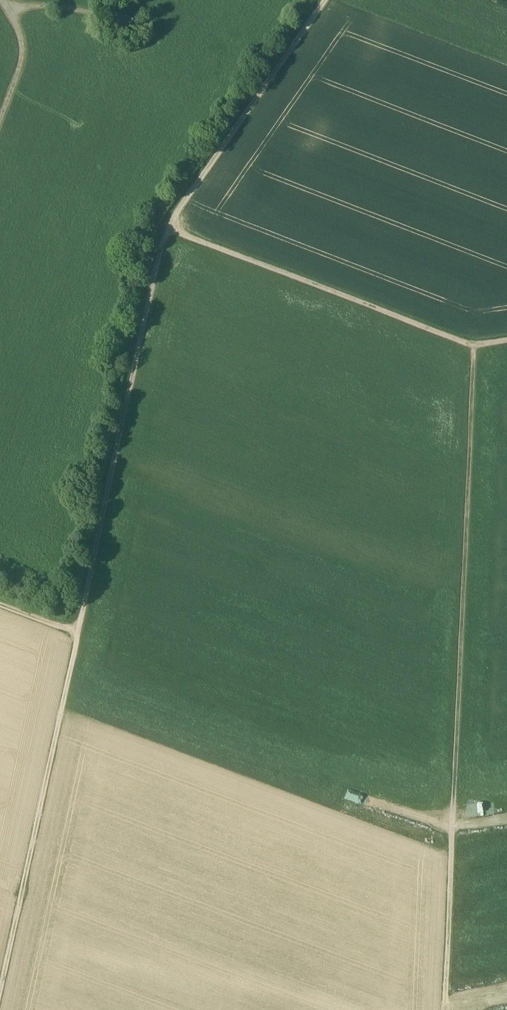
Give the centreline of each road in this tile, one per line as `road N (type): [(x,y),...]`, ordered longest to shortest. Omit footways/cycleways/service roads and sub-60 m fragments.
road 1 (track): [(326,0),(161,248),(0,999)]
road 2 (track): [(446,1009),(476,348)]
road 3 (track): [(506,342),(476,348),(170,230)]

